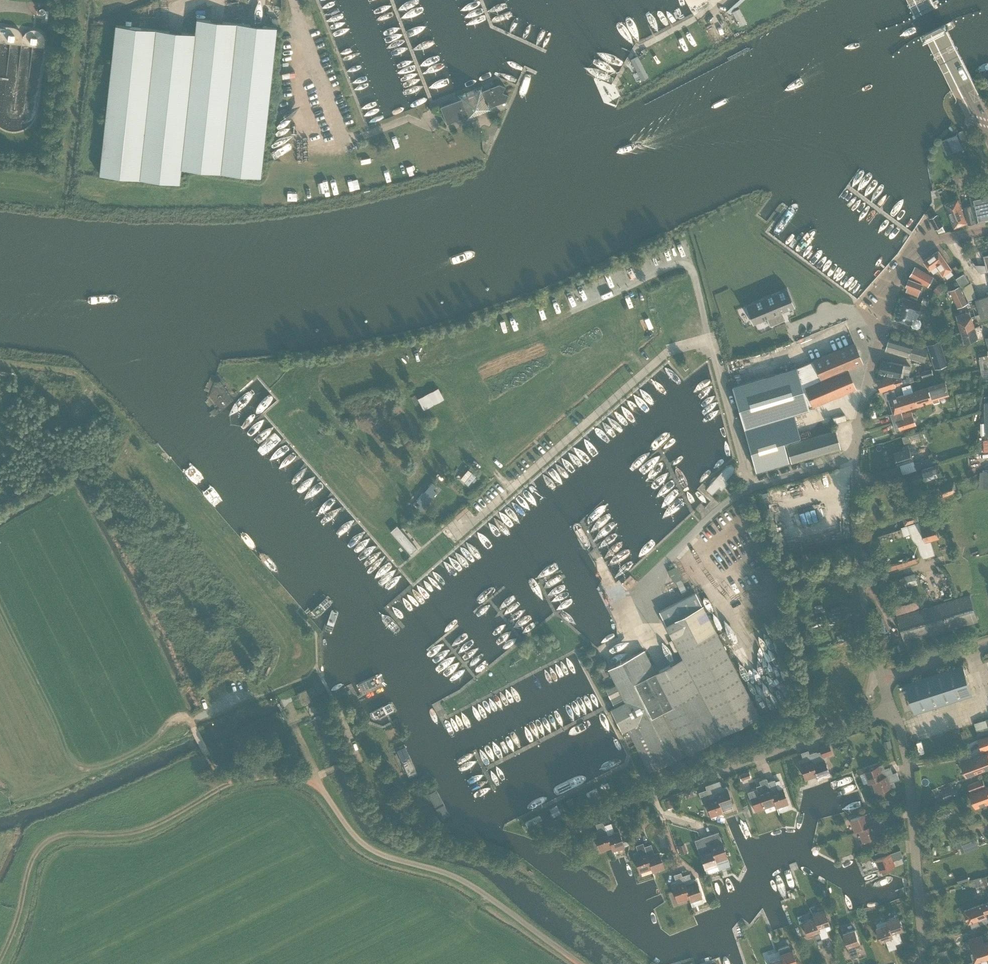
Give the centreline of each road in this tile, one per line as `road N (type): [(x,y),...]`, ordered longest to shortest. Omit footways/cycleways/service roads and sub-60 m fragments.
road 1 (track): [(187,513),(282,622),(290,643),(266,687),(190,721),(193,727),(225,779),(319,783)]
road 2 (unclassified): [(580,963),(465,882),(364,844),(324,792),(293,727)]
road 3 (residential): [(577,826),(892,710)]
road 4 (track): [(233,782),(130,835),(67,834),(48,843),(30,862),(0,959)]
road 5 (residential): [(856,451),(904,265),(937,241),(987,230)]
road 6 (residential): [(917,963),(922,934),(909,769),(892,710)]
road 7 (residential): [(882,681),(857,556),(856,451)]
road 8 (track): [(645,372),(617,350),(593,354),(483,444)]
road 9 (tertiary): [(987,132),(923,0)]
road 10 (residential): [(740,494),(856,451)]

